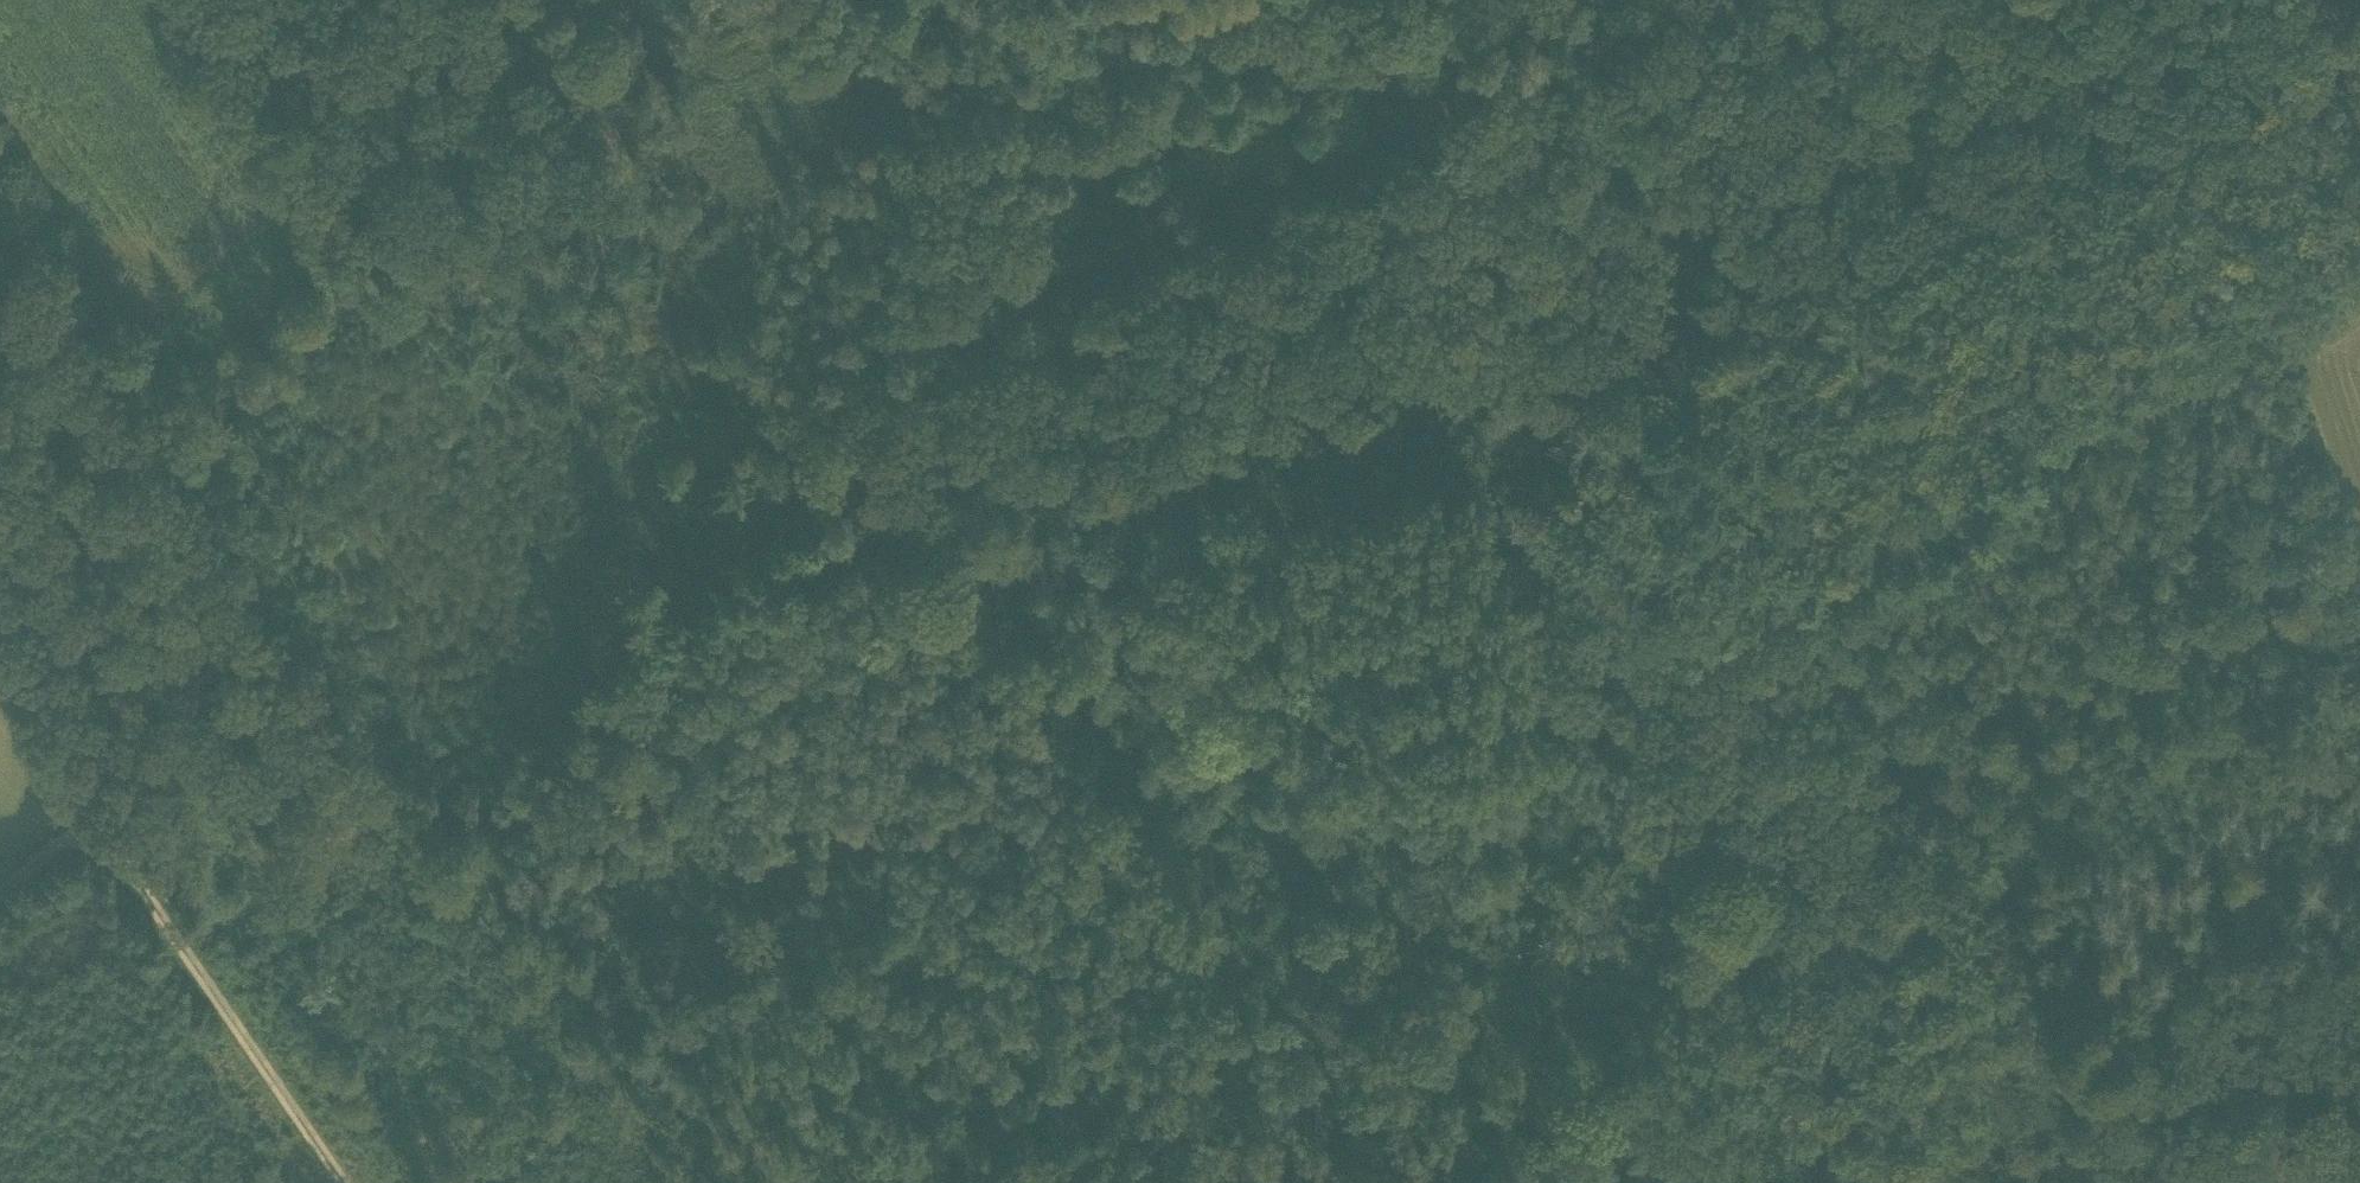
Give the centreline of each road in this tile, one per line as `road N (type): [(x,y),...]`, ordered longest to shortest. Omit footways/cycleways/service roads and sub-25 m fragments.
road 1 (track): [(342,1182),(94,822)]
road 2 (track): [(0,682),(94,822)]
road 3 (track): [(0,897),(94,822)]

